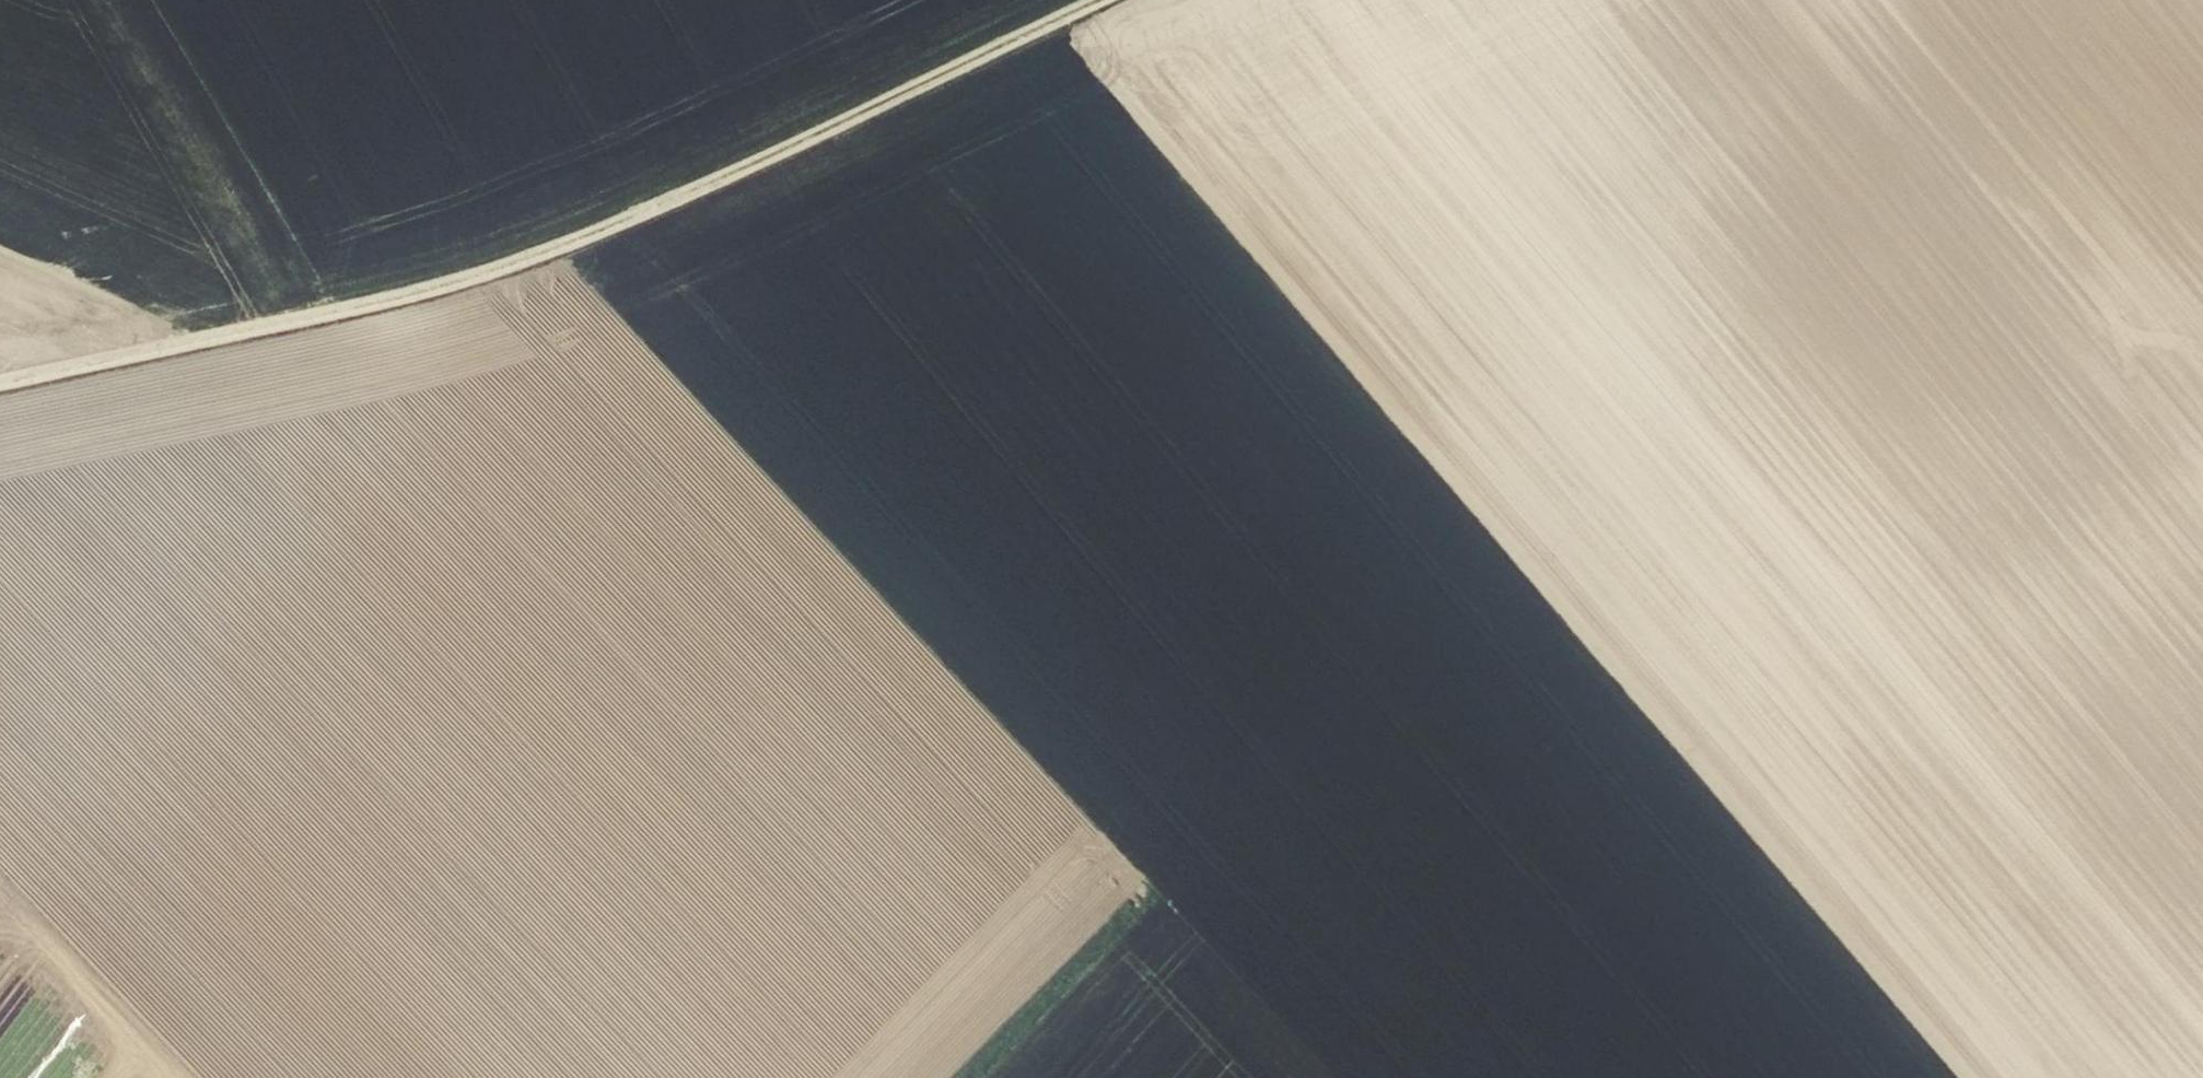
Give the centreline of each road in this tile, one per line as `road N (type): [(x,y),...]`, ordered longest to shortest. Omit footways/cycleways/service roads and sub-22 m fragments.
road 1 (track): [(0,386),(413,298),(545,257),(1108,0)]
road 2 (track): [(975,1077),(1134,910)]

